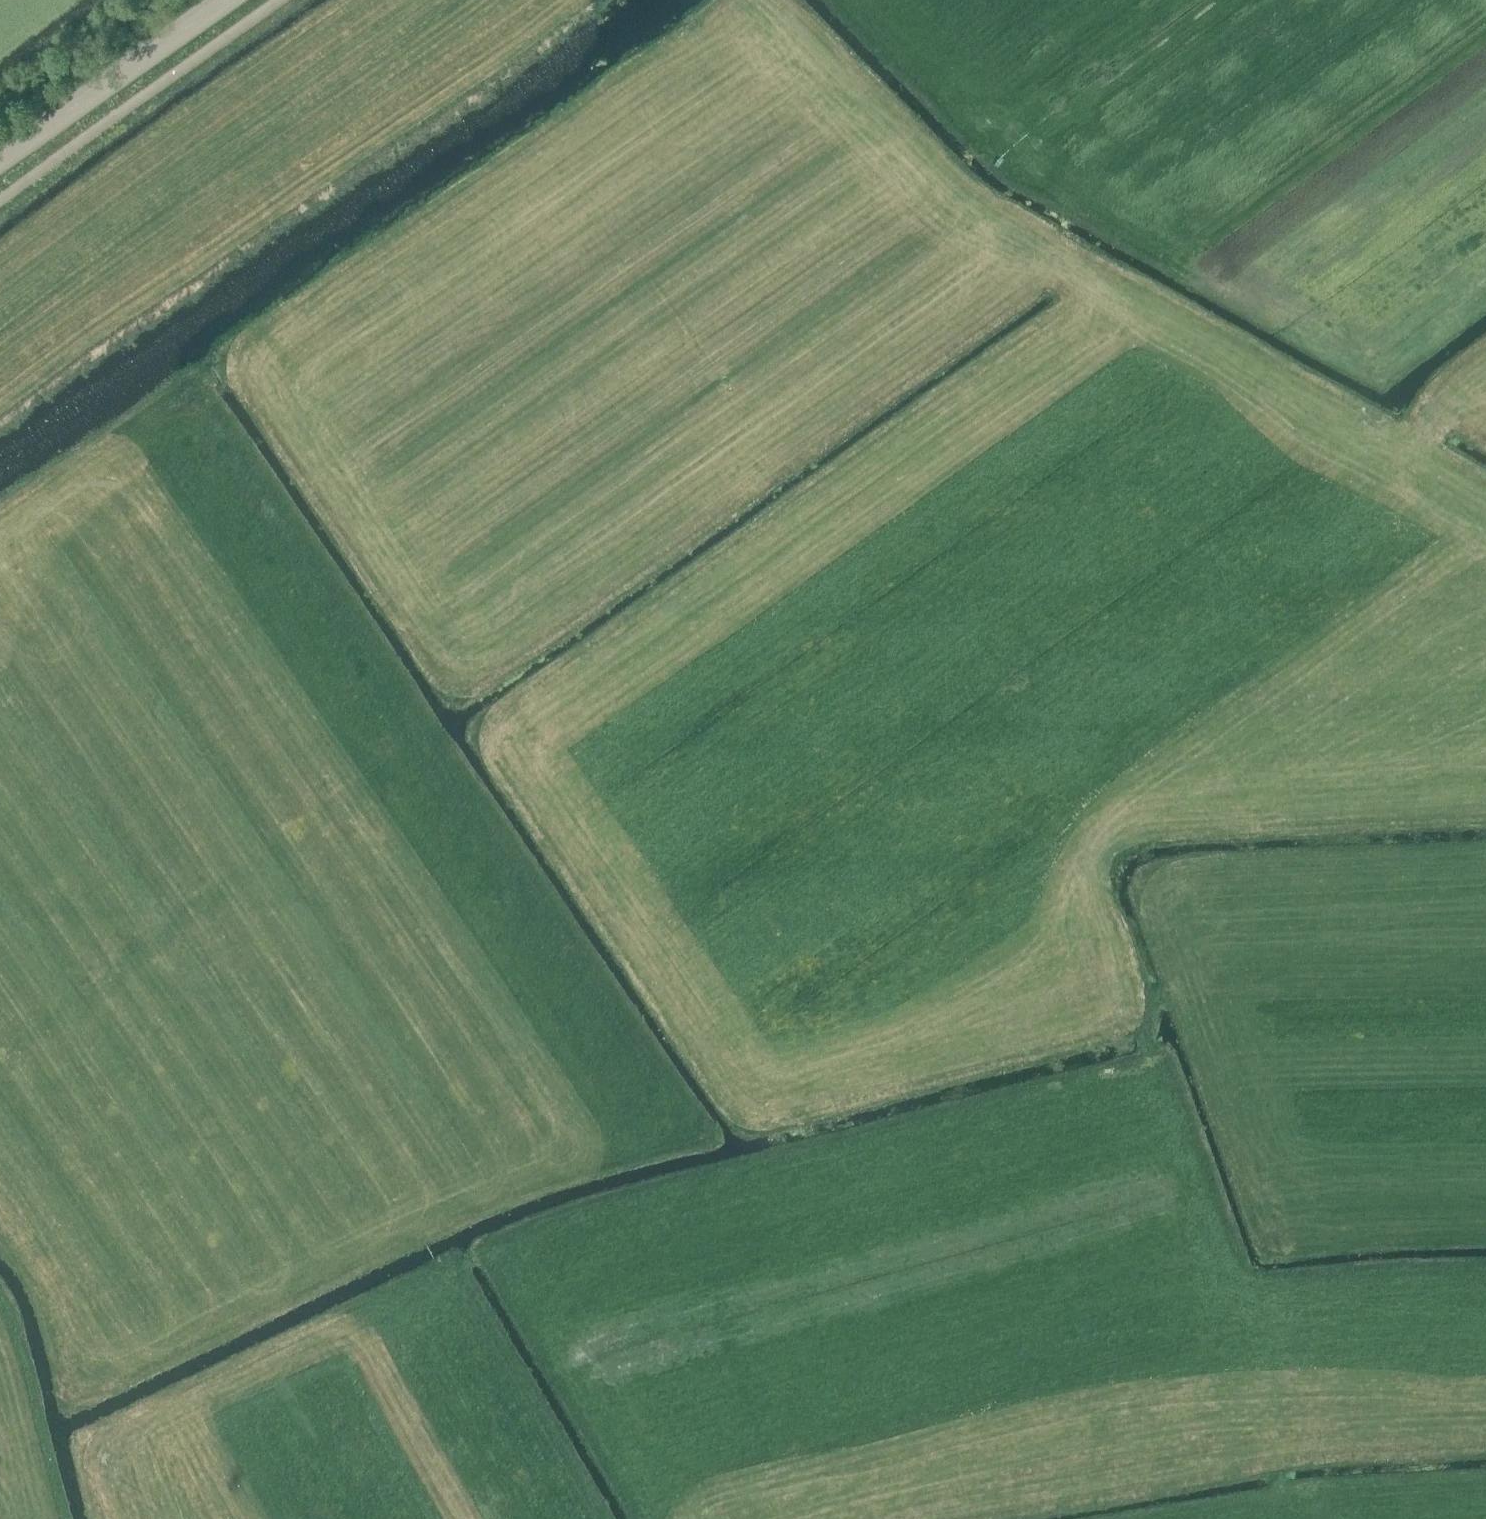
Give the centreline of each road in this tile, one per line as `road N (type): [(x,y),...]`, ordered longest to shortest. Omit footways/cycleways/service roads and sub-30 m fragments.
road 1 (secondary): [(0,172),(244,0)]

